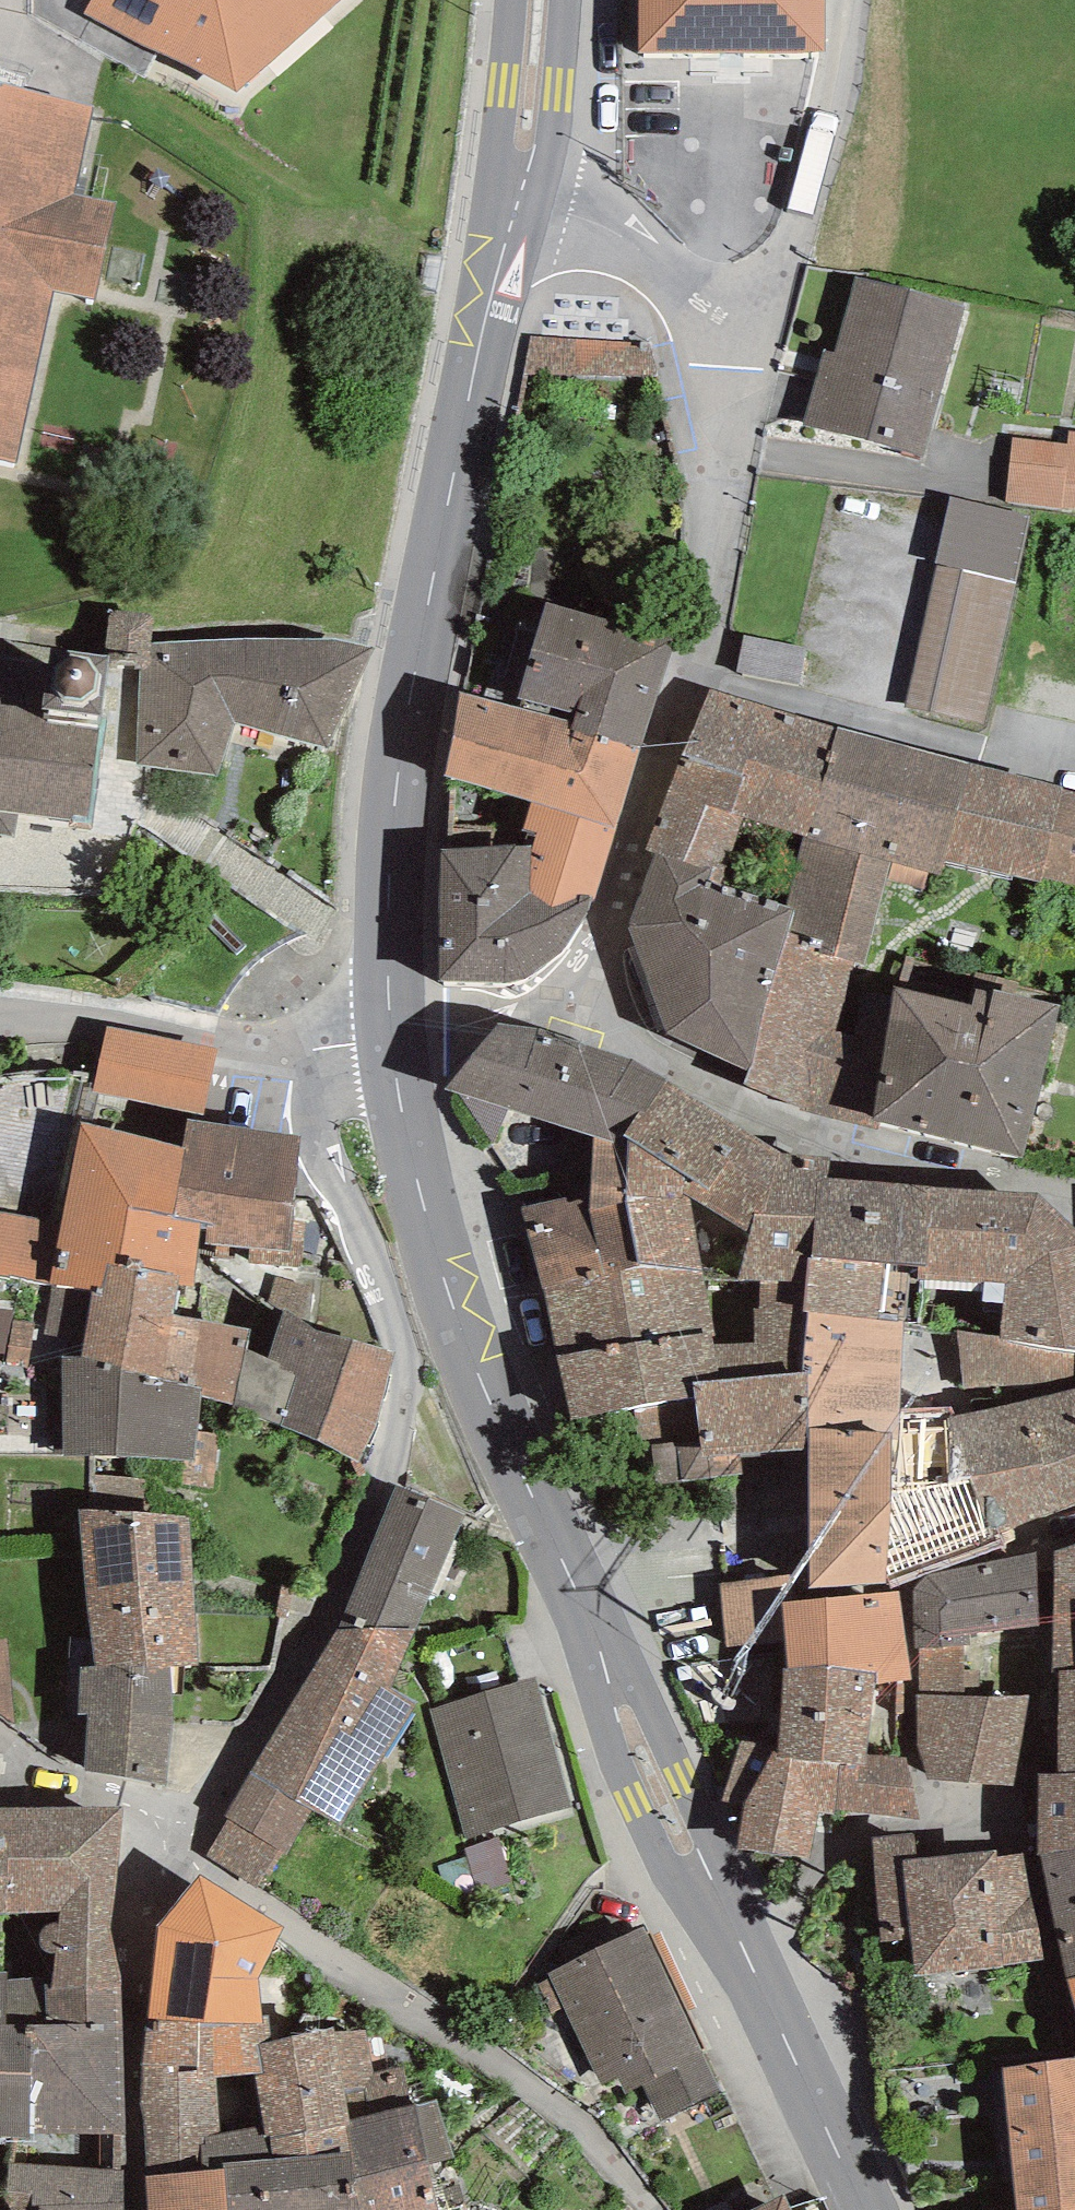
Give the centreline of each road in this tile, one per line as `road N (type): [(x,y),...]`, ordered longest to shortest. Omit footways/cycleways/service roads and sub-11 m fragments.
road 1 (tertiary): [(852,2209),(655,1789),(466,1333),(417,1171),(392,1040)]
road 2 (residential): [(344,1046),(323,1086),(317,1125),(397,1341),(409,1406),(386,1494),(352,1570),(178,1853)]
road 3 (tertiary): [(392,1040),(393,813),(452,480),(517,205)]
road 4 (residential): [(594,1008),(636,847),(706,654),(737,335)]
road 5 (residential): [(1074,1194),(886,1168),(801,1144),(695,1087),(594,1008)]
road 6 (residential): [(178,1853),(140,1960),(139,2209)]
road 7 (residential): [(737,335),(787,246),(819,167),(852,0)]
road 8 (residential): [(0,1025),(106,1019),(225,1041),(344,1046)]
road 9 (unclassified): [(517,205),(569,214),(632,242),(737,335)]
road 10 (residential): [(0,1732),(23,1757),(152,1815),(178,1853)]
road 11 (tertiary): [(517,205),(538,0)]
road 12 (residential): [(392,1040),(495,1017),(594,1008)]

